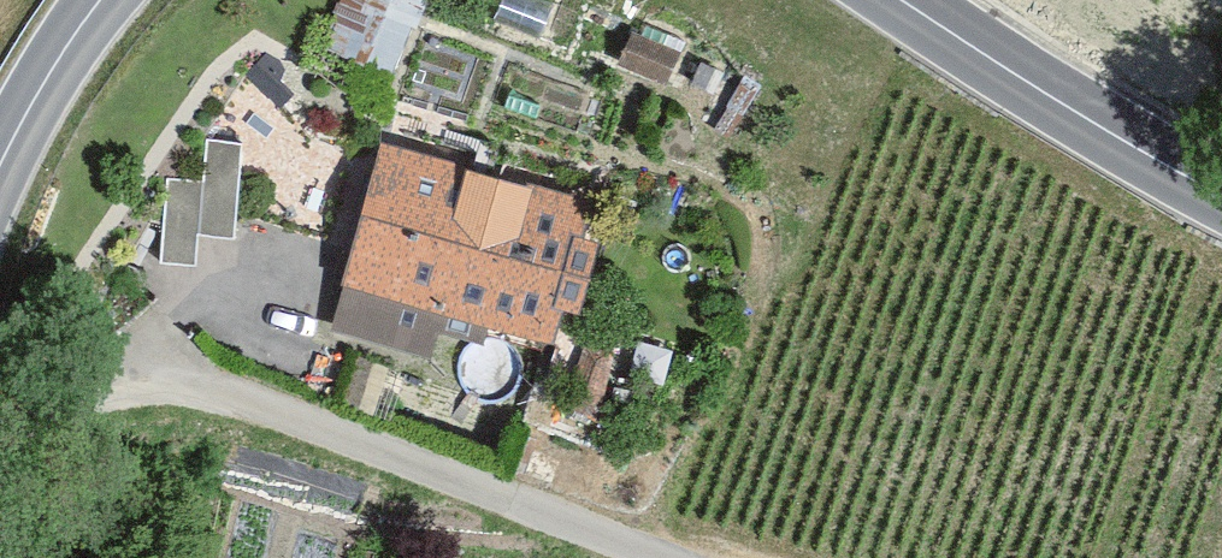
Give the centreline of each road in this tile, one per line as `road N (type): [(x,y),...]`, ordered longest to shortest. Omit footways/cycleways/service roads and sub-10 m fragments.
road 1 (residential): [(690,557),(392,446),(188,381),(105,378),(0,423)]
road 2 (secondary): [(896,0),(1221,197)]
road 3 (secondary): [(0,167),(31,107),(108,0)]

